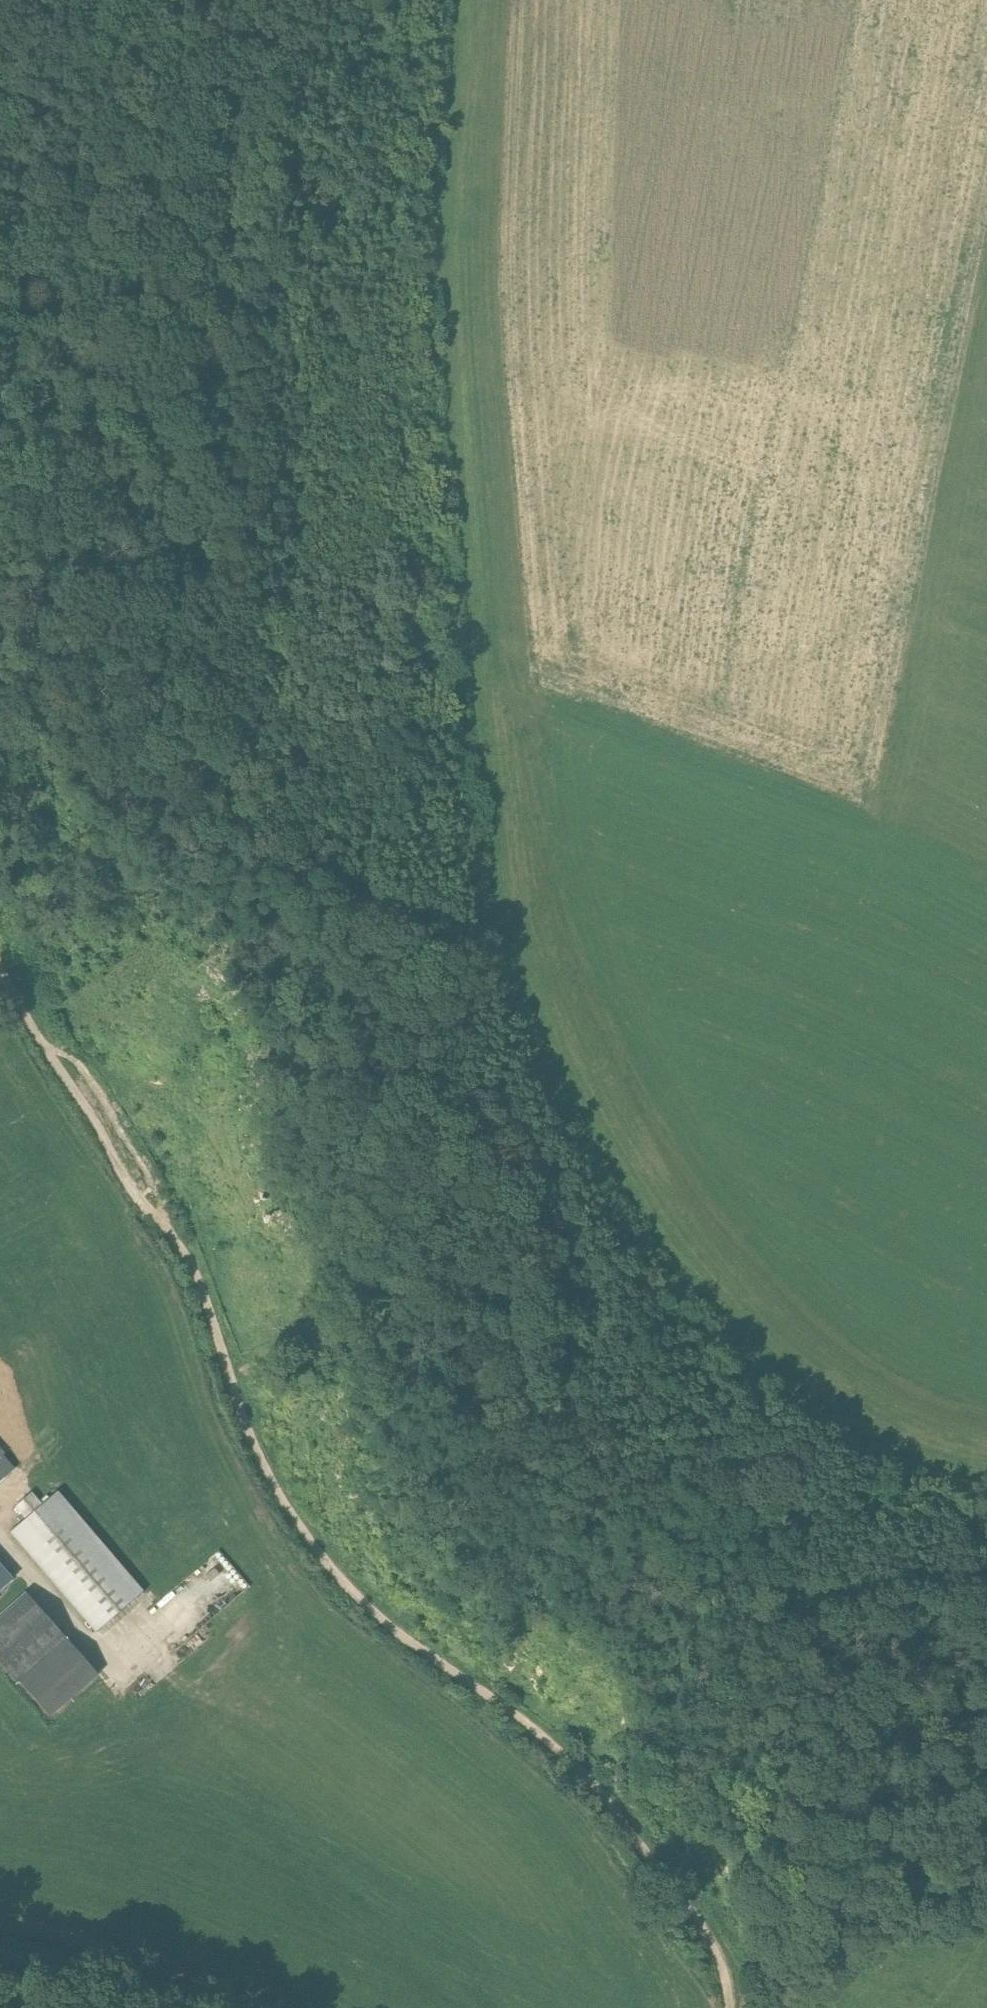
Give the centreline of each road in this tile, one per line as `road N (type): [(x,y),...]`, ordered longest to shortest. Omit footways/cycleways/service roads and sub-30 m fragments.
road 1 (track): [(0,975),(176,1244),(248,1430),(305,1537),(383,1625),(515,1719),(587,1781),(700,1926),(730,2007)]
road 2 (unclassified): [(201,2007),(86,1960),(0,1942)]

